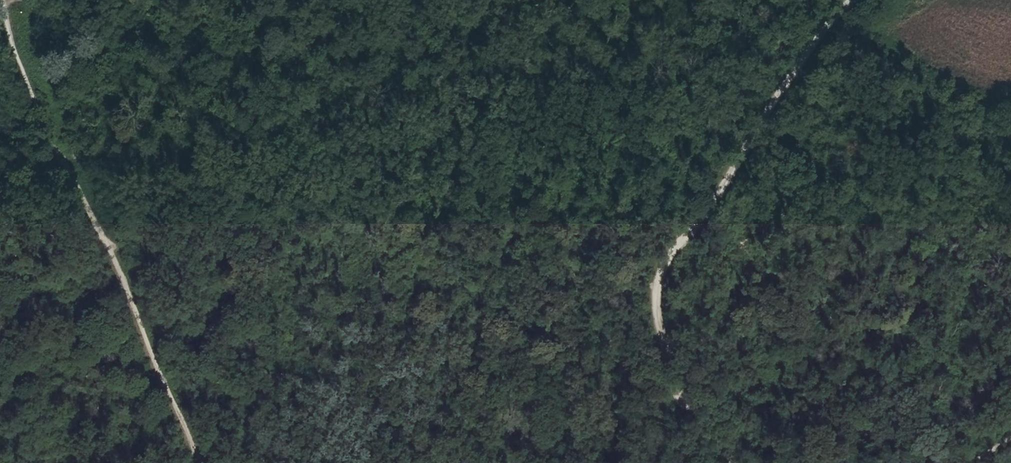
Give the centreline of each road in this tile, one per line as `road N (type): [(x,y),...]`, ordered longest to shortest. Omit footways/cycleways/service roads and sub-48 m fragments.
road 1 (track): [(852,0),(655,285),(675,389),(726,439),(734,462)]
road 2 (track): [(194,462),(111,256),(48,132),(0,0)]

